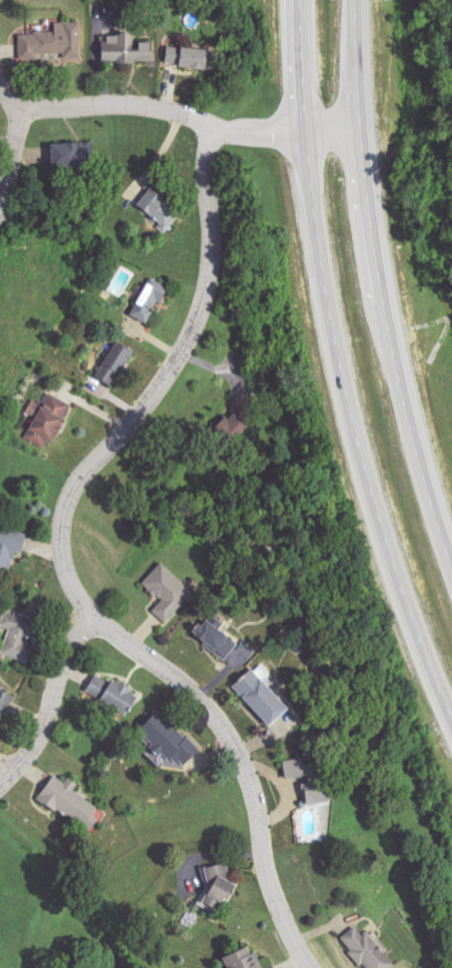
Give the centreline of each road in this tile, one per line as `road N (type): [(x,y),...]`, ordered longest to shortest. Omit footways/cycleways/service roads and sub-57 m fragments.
road 1 (primary): [(299,0),(309,180),(336,349),(370,488),(451,720)]
road 2 (residential): [(0,785),(39,743),(69,654),(96,622),(70,583),(63,555),(69,500),(163,382),(202,309),(211,272),(207,162),(216,133)]
road 3 (primary): [(451,570),(402,405),(374,255),(356,117),(353,0)]
road 4 (residential): [(96,622),(186,687),(229,739),(258,810),(267,874),(287,930),(311,967)]
road 5 (residential): [(216,133),(146,107),(24,111)]

